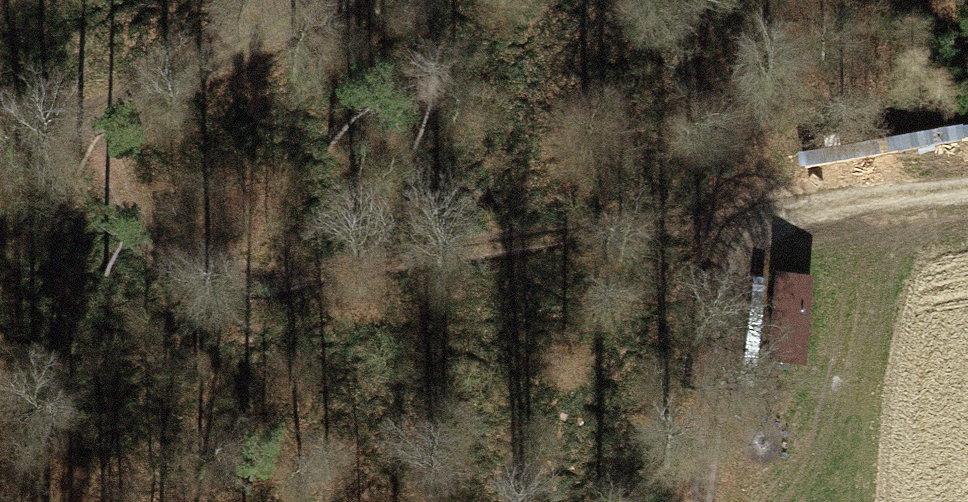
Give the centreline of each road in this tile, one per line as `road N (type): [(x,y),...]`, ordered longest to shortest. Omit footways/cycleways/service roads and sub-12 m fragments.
road 1 (track): [(767,217),(597,225),(289,281),(217,281),(161,251),(119,190),(100,93)]
road 2 (track): [(967,183),(767,217),(742,254),(702,501)]
road 3 (track): [(285,0),(0,141)]

